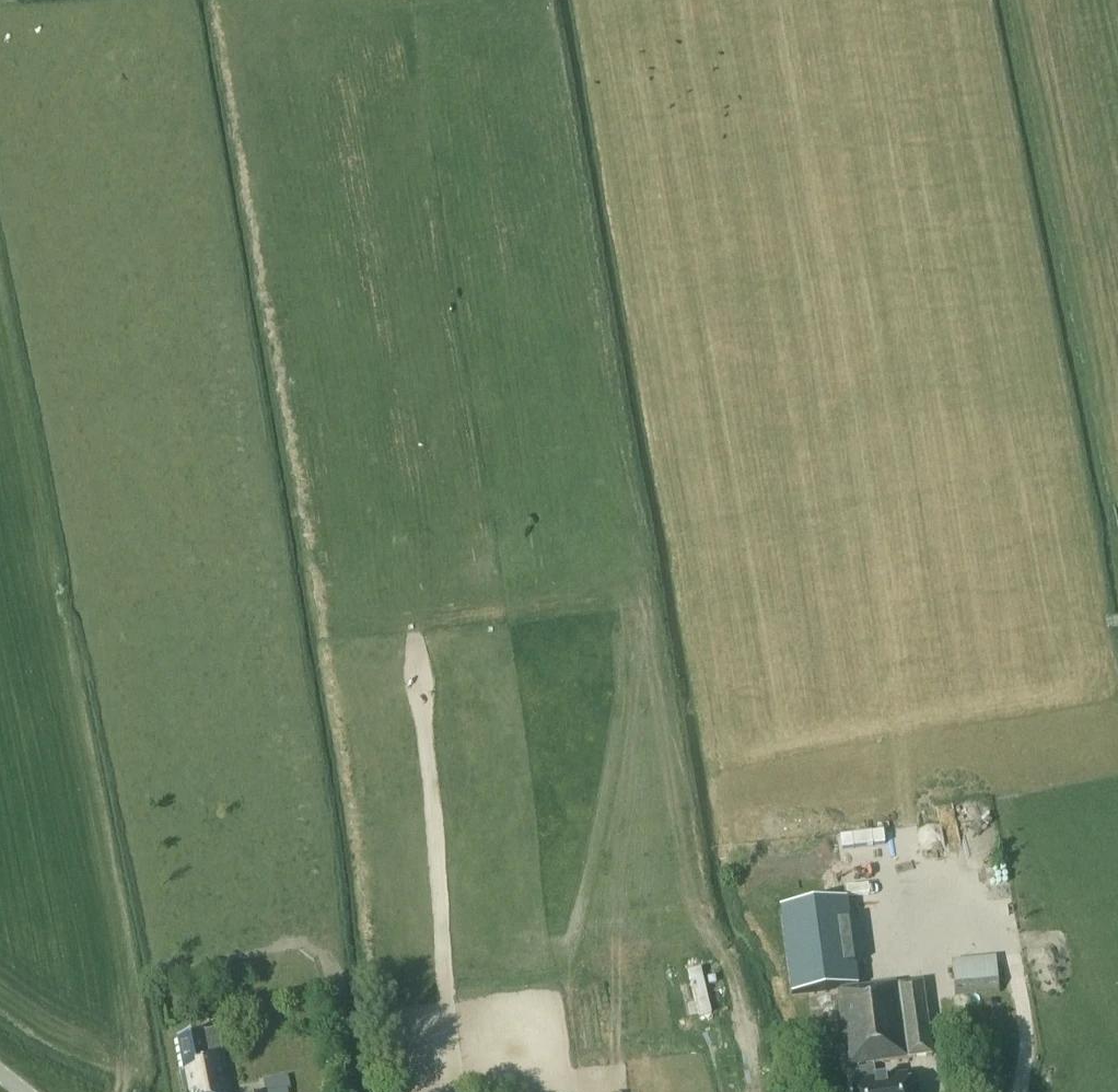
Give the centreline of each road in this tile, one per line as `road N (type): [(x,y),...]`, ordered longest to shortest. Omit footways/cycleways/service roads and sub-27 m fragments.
road 1 (track): [(1019,1091),(1025,1014),(990,922),(925,930)]

